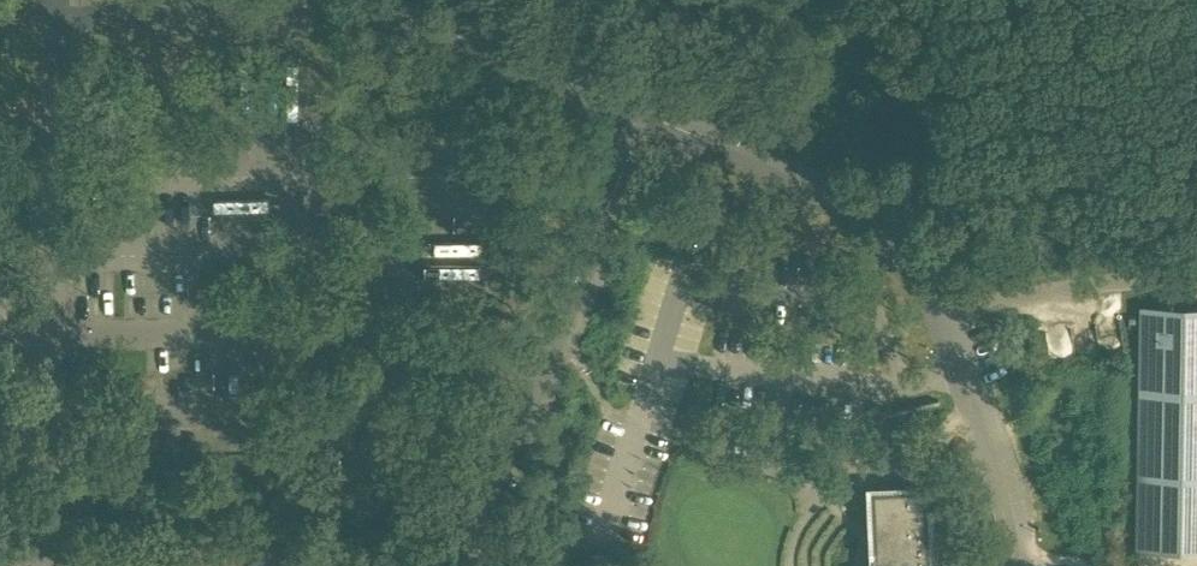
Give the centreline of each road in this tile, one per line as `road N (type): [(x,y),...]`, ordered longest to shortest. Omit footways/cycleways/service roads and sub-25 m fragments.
road 1 (unclassified): [(1023,565),(1003,475),(945,319),(890,234),(803,180),(377,0)]

